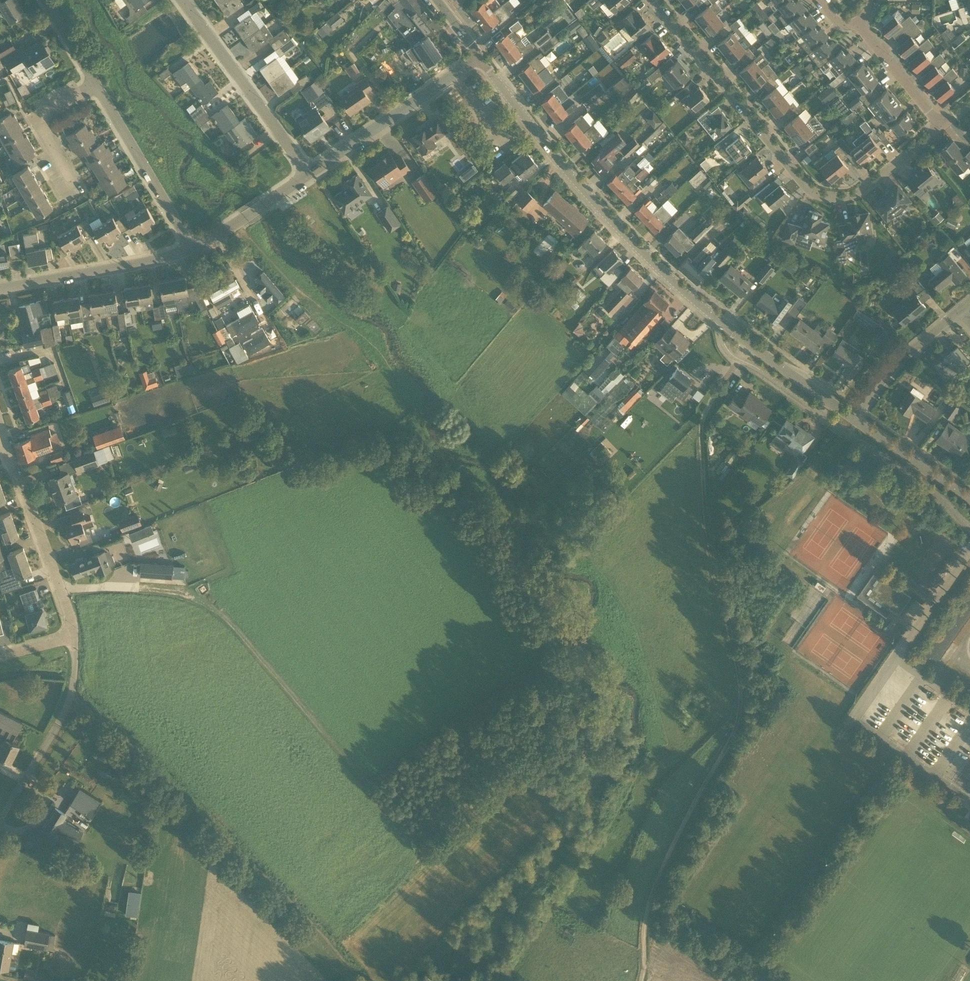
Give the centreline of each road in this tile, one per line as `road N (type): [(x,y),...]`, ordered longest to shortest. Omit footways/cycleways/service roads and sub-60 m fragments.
road 1 (track): [(737,362),(707,415),(706,476),(713,552),(740,669),(739,719),(658,882),(642,980)]
road 2 (track): [(553,765),(519,775),(452,846),(430,849),(201,595),(126,585),(61,593)]
road 3 (tertiary): [(854,419),(713,317),(647,257),(565,169),(479,57)]
road 4 (residential): [(653,0),(803,183),(823,196),(859,193),(941,126)]
road 5 (residential): [(74,637),(0,429)]
road 6 (residential): [(308,174),(183,0)]
road 7 (residential): [(308,174),(479,57)]
road 8 (residential): [(0,288),(193,247)]
road 9 (residential): [(193,247),(95,84)]
road 10 (residential): [(854,419),(895,366),(960,311)]
road 11 (unclassified): [(0,822),(71,693)]
road 12 (tertiary): [(969,500),(854,419)]
road 13 (residential): [(193,247),(308,174)]
road 14 (residential): [(74,183),(44,114),(95,84)]
road 15 (residential): [(941,126),(856,22)]

